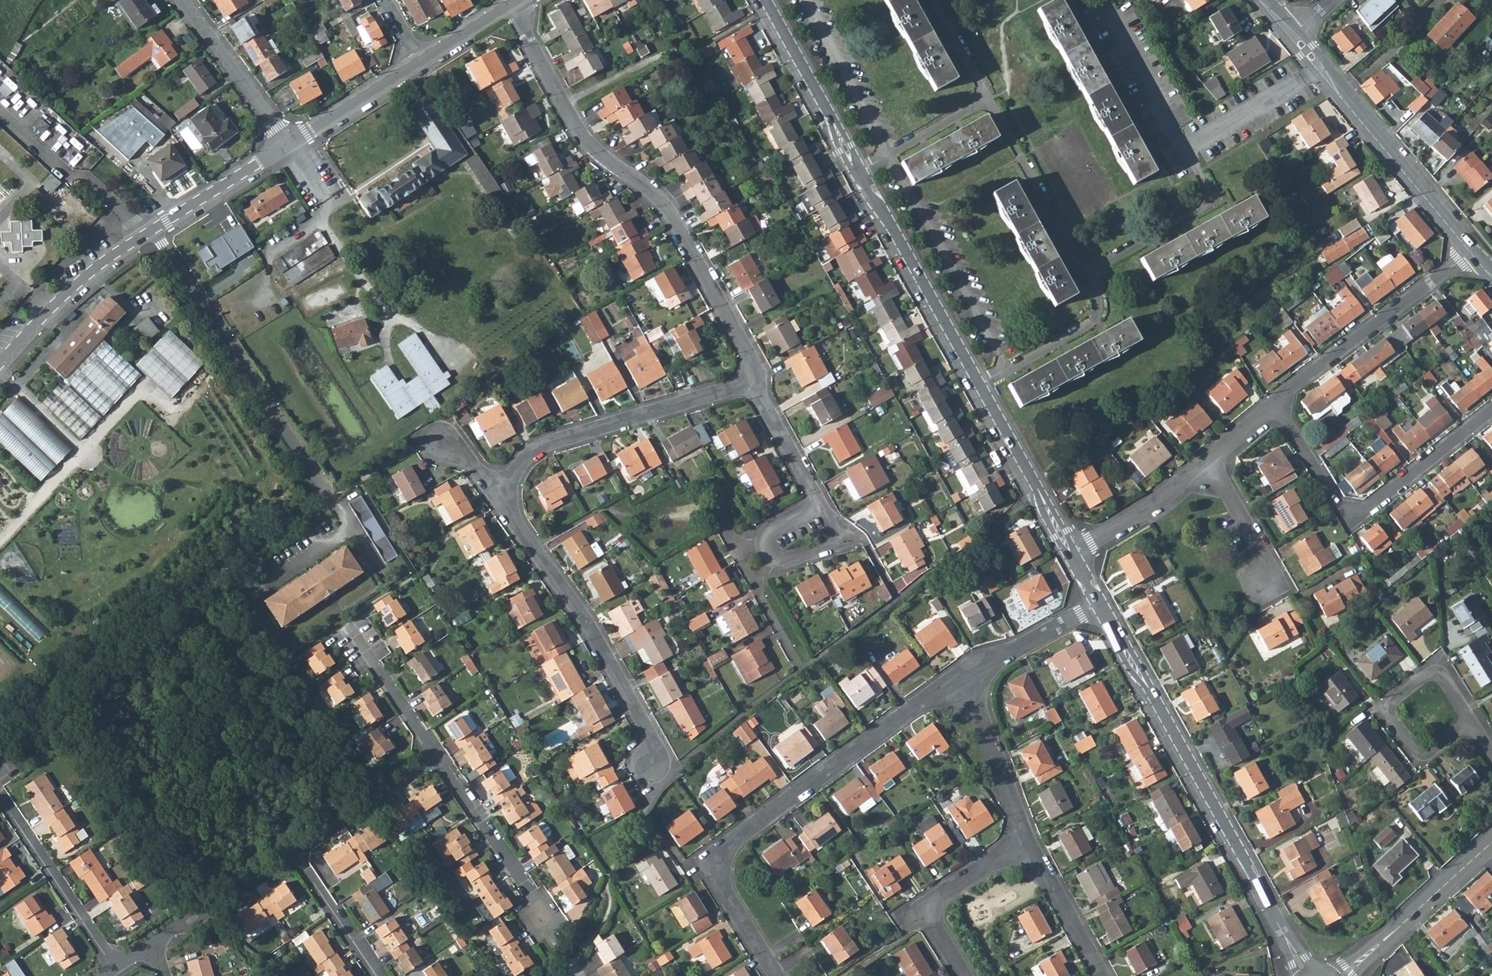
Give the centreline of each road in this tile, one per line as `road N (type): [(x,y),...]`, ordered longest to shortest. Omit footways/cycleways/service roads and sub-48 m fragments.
road 1 (residential): [(1072,552),(896,232),(853,171),(765,0)]
road 2 (residential): [(518,0),(541,69),(581,138),(664,205),(748,352),(755,380)]
road 3 (residential): [(1306,975),(1100,603)]
road 4 (residential): [(150,233),(375,568)]
road 5 (residential): [(497,492),(619,681),(647,735),(652,765)]
road 6 (residential): [(1275,402),(1339,505),(1353,512),(1491,410)]
road 7 (residential): [(722,848),(965,673)]
road 8 (residential): [(755,380),(538,447),(497,492)]
road 9 (residential): [(1291,35),(1471,253)]
road 10 (residential): [(1275,402),(1471,253)]
road 11 (residential): [(116,968),(0,794)]
road 12 (residential): [(0,363),(85,276),(150,233)]
road 13 (tertiary): [(1491,843),(1342,975)]
road 14 (residential): [(1473,721),(1444,675),(1430,671),(1388,701),(1386,713),(1415,752),(1429,753)]
road 15 (residential): [(438,757),(532,898),(536,916)]
road 16 (residential): [(965,975),(933,913),(943,897),(1027,847)]
road 17 (residential): [(1027,847),(965,673)]
road 18 (residential): [(183,0),(288,144)]
road 19 (residential): [(294,853),(438,757)]
road 20 (residential): [(152,943),(294,853)]
road 21 (residential): [(345,620),(438,757)]
road 22 (residential): [(150,233),(288,144)]
road 23 (residential): [(1072,552),(1156,501),(1205,460)]
road 24 (residential): [(288,144),(420,62)]
road 25 (residential): [(965,673),(1100,603)]
road 26 (residential): [(294,853),(379,975)]
road 27 (residential): [(1102,975),(1027,847)]
road 28 (residential): [(722,848),(717,885),(775,975)]
road 29 (residential): [(755,380),(821,507)]
road 30 (residential): [(1205,460),(1264,560),(1265,583)]
road 31 (residential): [(771,557),(787,561),(855,538),(821,507)]
road 32 (residential): [(771,557),(756,584),(800,668)]

